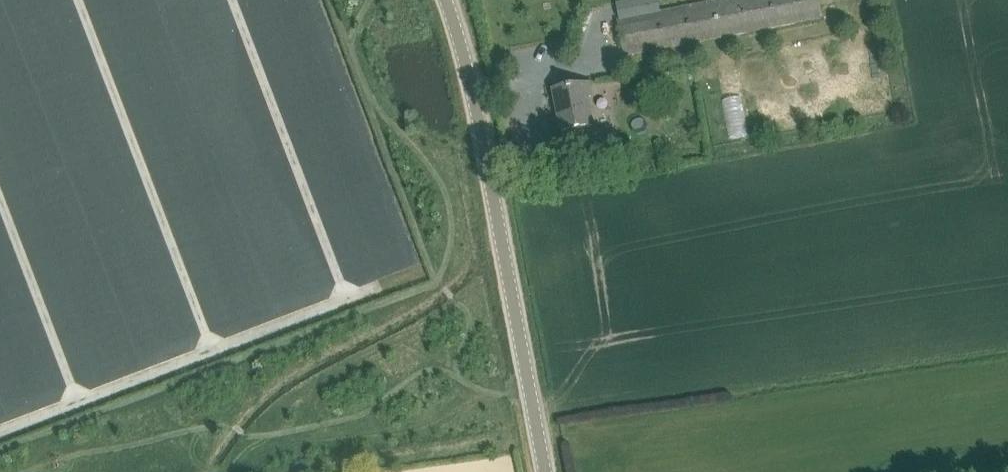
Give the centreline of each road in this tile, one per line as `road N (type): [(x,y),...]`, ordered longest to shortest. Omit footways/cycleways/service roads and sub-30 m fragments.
road 1 (tertiary): [(546,471),(474,97),(446,0)]

